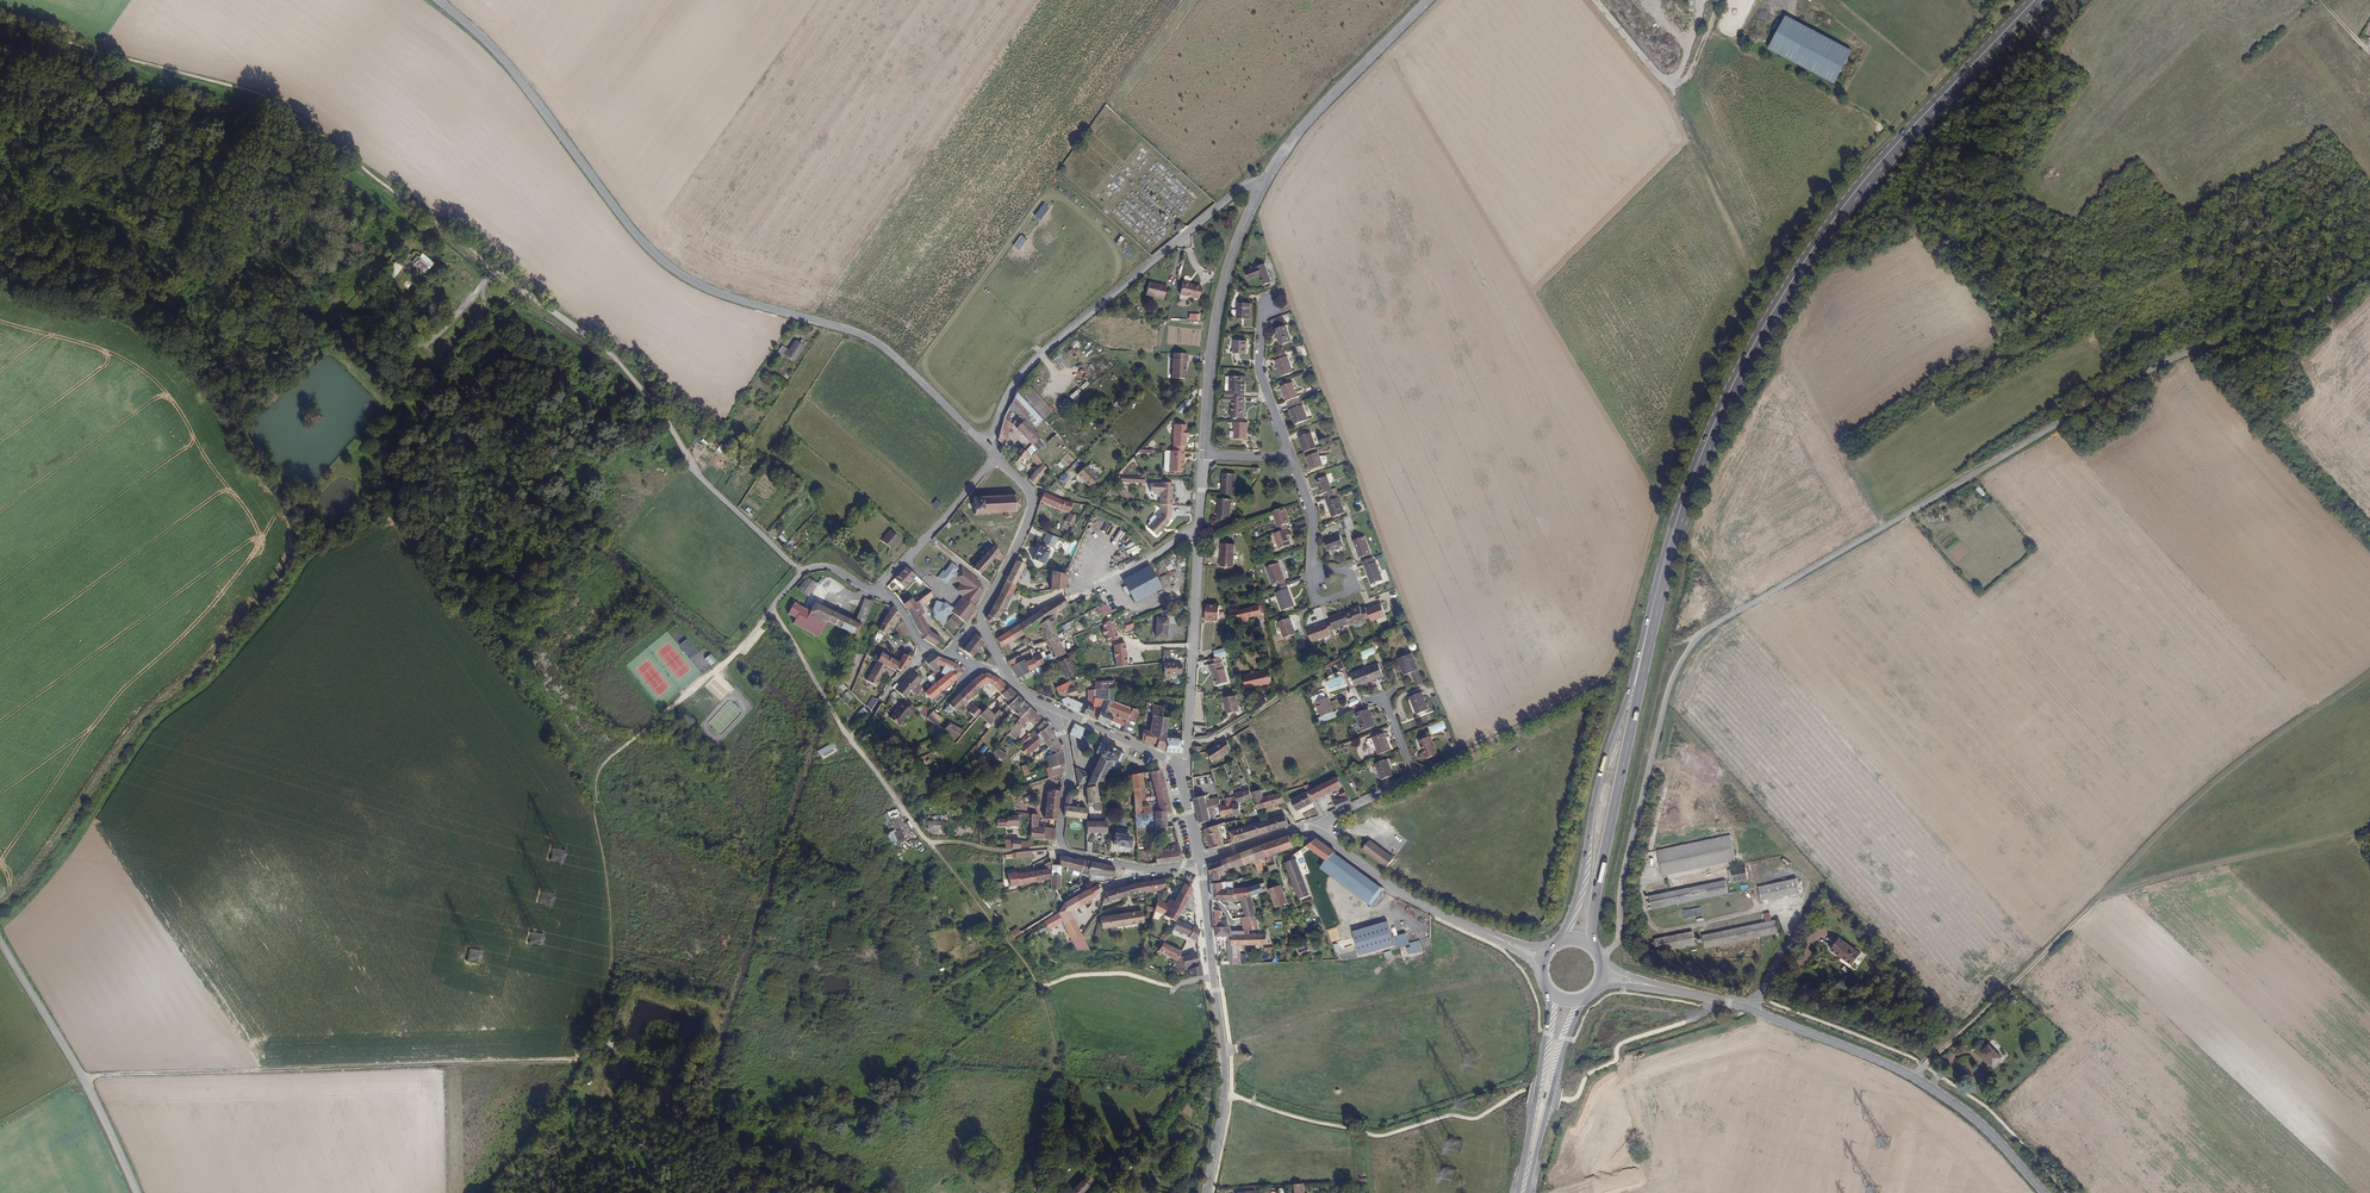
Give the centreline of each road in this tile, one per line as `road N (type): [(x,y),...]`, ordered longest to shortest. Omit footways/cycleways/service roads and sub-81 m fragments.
road 1 (unclassified): [(2369,275),(2317,307),(2153,365),(1705,631),(1666,697),(1623,873),(1617,941),(1600,956)]
road 2 (primary): [(1648,634),(1699,466),(1778,308),(1866,182),(2038,0)]
road 3 (tertiary): [(986,448),(872,340),(709,289),(661,259),(498,53),(438,0)]
road 4 (track): [(1673,87),(1753,291),(1701,400),(1627,632),(1598,688)]
road 5 (track): [(492,269),(271,99),(0,21)]
road 6 (track): [(1913,1076),(2096,906),(2369,829)]
road 7 (track): [(586,1063),(84,1080)]
road 8 (track): [(0,904),(29,877),(142,715),(189,680),(290,561),(297,533)]
road 9 (tertiary): [(2045,1192),(1979,1122),(1913,1076),(1751,1010),(1668,989)]
road 10 (residential): [(1262,185),(1246,183),(1034,359),(1012,382),(986,448)]
road 11 (track): [(932,844),(1020,950),(1053,1028),(1056,1072),(1037,1192)]
road 12 (track): [(2096,906),(2210,785),(2369,675)]
road 13 (residential): [(1208,1192),(1225,1057),(1201,860)]
road 14 (primary): [(1648,634),(1601,770),(1576,897),(1557,941)]
road 15 (primary): [(1594,947),(1596,897),(1648,634)]
road 16 (unclassified): [(1185,768),(1204,455)]
road 17 (tertiary): [(0,941),(84,1080),(137,1192)]
road 18 (residential): [(1053,708),(1070,766),(1061,812),(1068,855),(1153,870),(1201,860)]
road 19 (track): [(932,844),(849,738),(773,607)]
road 20 (unclassified): [(803,572),(699,477),(618,361)]
road 21 (unclassified): [(1204,455),(1221,290),(1262,185)]
road 22 (unclassified): [(1262,185),(1302,126),(1427,0)]
road 23 (tertiary): [(1007,674),(983,615),(1033,507),(1026,484),(998,459)]
road 24 (track): [(1595,0),(1665,81),(1680,87),(1721,0)]
road 25 (tertiary): [(1497,937),(1421,904),(1318,831)]
road 26 (primary): [(1548,991),(1519,1192)]
road 27 (primary): [(1526,1192),(1562,1046),(1583,999)]
road 28 (residential): [(998,459),(875,592)]
road 29 (track): [(1030,490),(1092,504),(1152,550),(1184,537)]
road 30 (residential): [(1273,303),(1262,314),(1259,367),(1290,457)]
road 31 (residential): [(618,361),(492,269)]
road 32 (track): [(1461,756),(1598,688)]
road 33 (tertiary): [(1185,768),(1053,708)]
road 34 (track): [(1063,848),(1000,852),(932,844)]
road 35 (residential): [(1290,457),(1315,522),(1311,580)]
road 36 (residential): [(803,572),(724,666)]
road 37 (tertiary): [(1201,860),(1297,829),(1318,831)]

